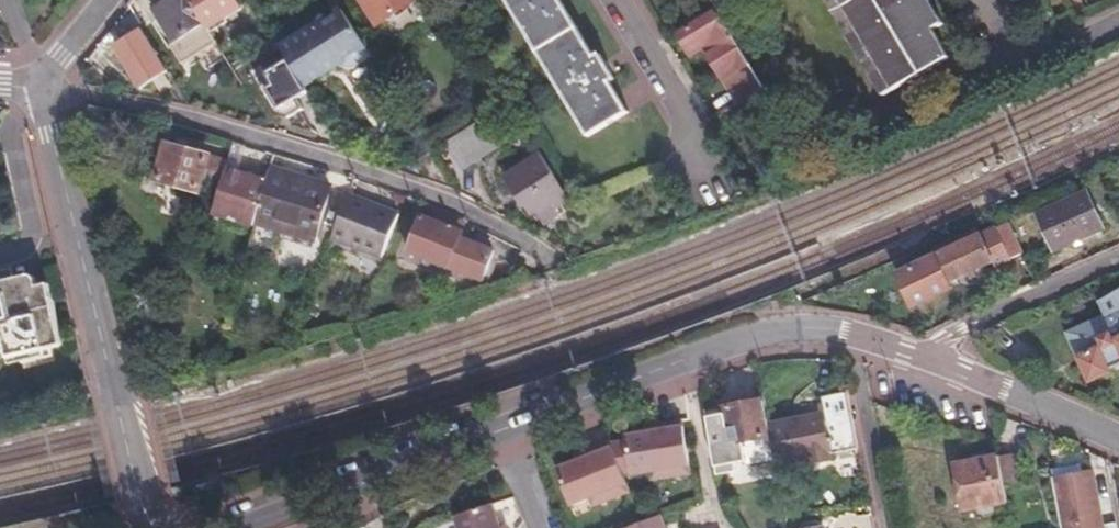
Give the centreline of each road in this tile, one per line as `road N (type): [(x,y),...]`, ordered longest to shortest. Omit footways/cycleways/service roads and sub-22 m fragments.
road 1 (residential): [(30,85),(307,153),(540,250)]
road 2 (residential): [(30,85),(147,513),(160,527)]
road 3 (residential): [(498,430),(749,336),(803,326),(851,333)]
road 4 (residential): [(250,527),(498,430)]
road 5 (residential): [(1118,249),(1004,299),(948,332),(928,358)]
road 6 (residential): [(928,358),(1118,442)]
road 7 (residential): [(851,333),(889,527)]

